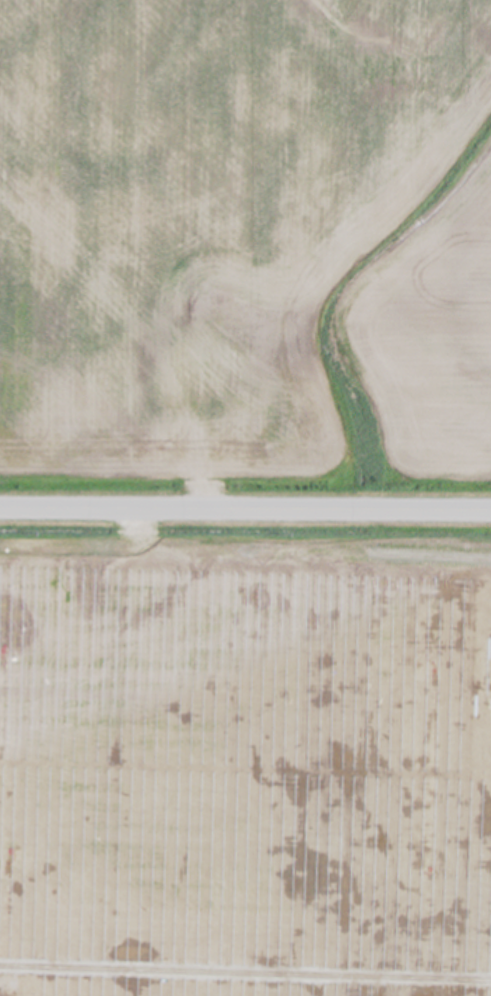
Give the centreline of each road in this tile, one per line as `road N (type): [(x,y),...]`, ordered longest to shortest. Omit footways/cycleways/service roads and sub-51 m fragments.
road 1 (tertiary): [(490,510),(0,508)]

